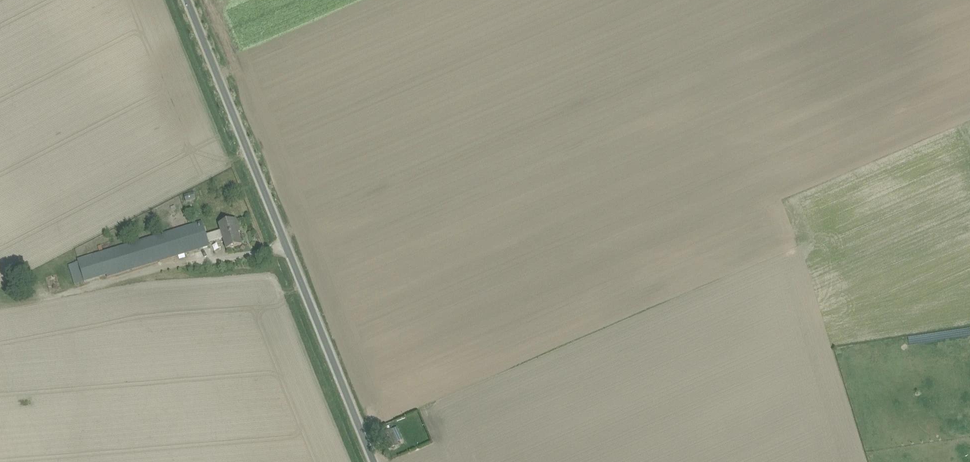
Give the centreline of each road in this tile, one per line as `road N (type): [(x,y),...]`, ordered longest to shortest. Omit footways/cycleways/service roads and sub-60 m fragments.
road 1 (unclassified): [(374,461),(188,0)]
road 2 (track): [(0,298),(47,298),(287,247)]

